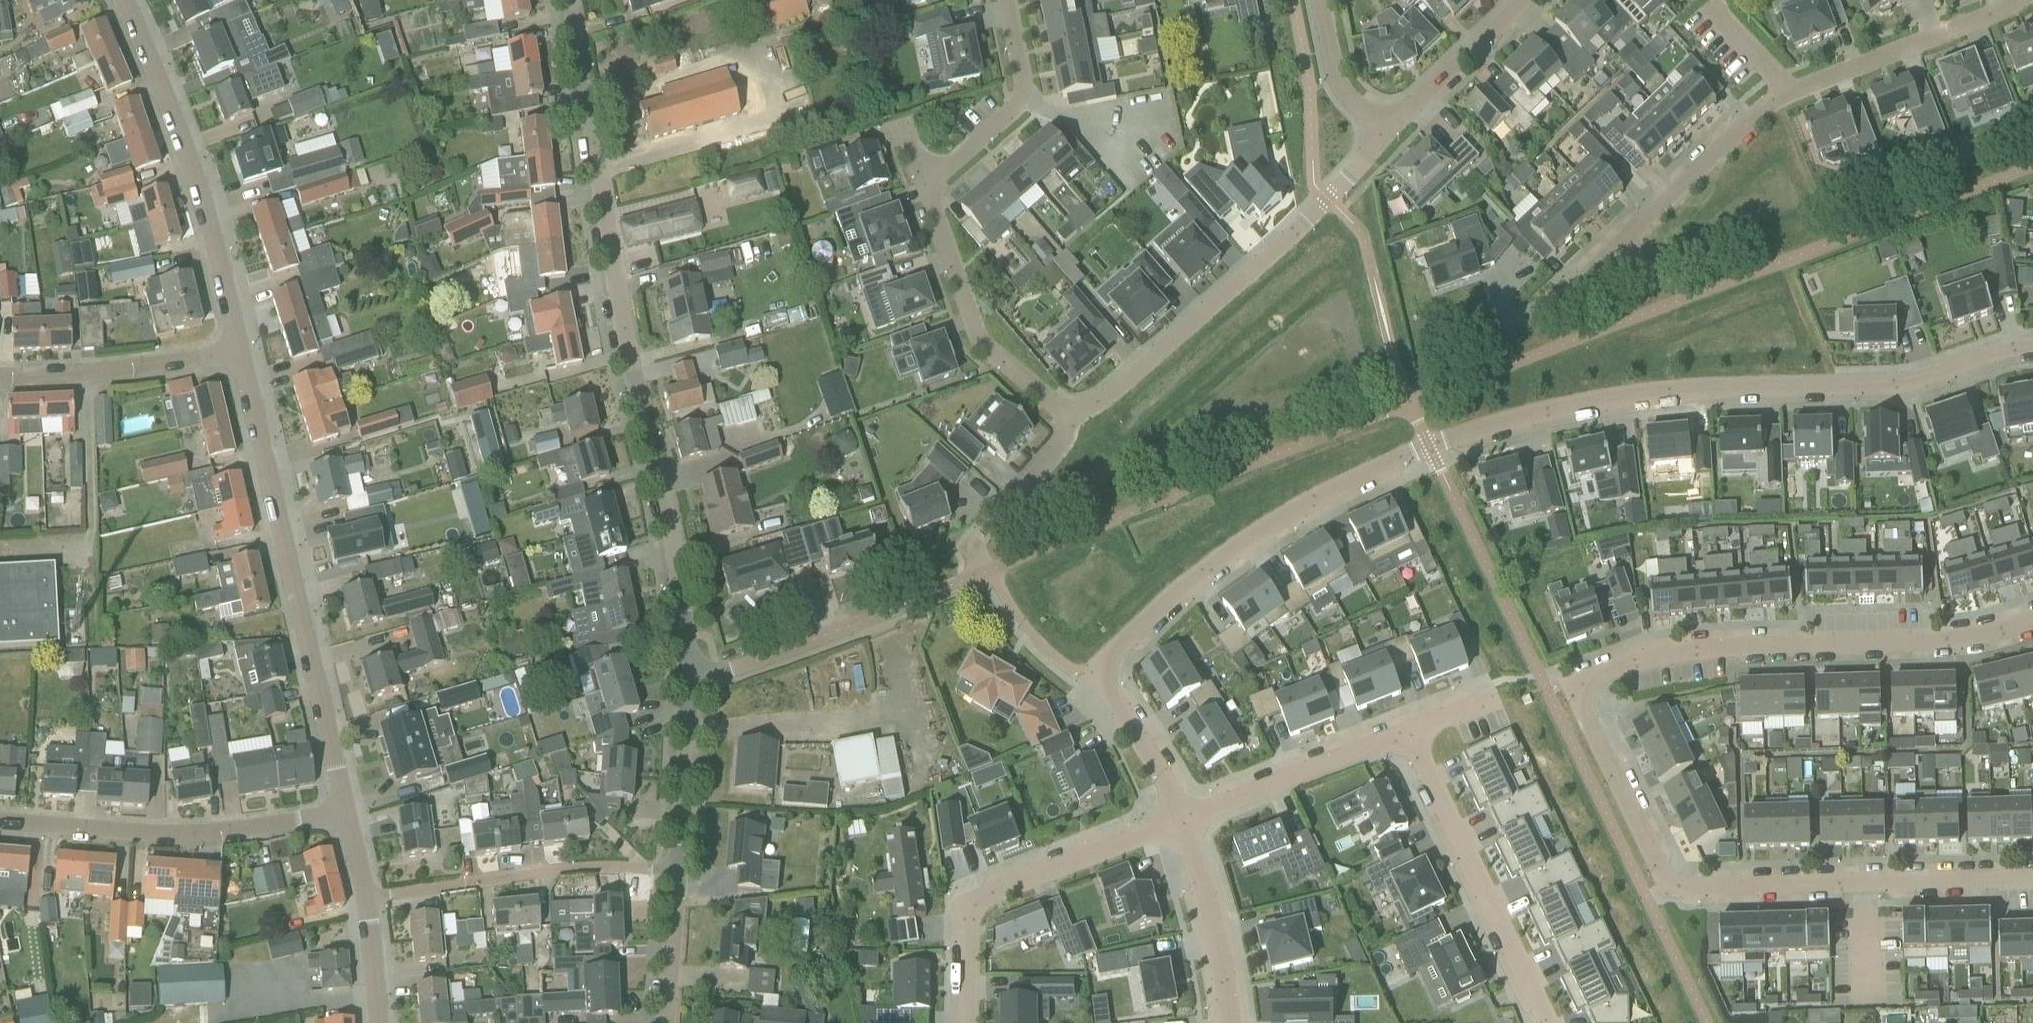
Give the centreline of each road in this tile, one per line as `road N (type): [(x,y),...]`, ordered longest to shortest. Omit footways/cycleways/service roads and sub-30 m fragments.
road 1 (residential): [(2032,878),(1685,891),(1667,876),(1584,709),(1583,690),(1595,676),(1666,652),(1936,643),(2032,620)]
road 2 (residential): [(1103,672),(1115,647),(1224,556),(1319,495),(1430,445),(1531,413),(1637,395),(1907,382),(2032,345)]
road 3 (residential): [(571,0),(616,301),(666,521),(688,675)]
road 4 (residential): [(1558,303),(1772,102),(2018,0)]
road 5 (residential): [(348,806),(238,348)]
road 6 (residential): [(1387,132),(1329,199),(1111,394),(1072,418)]
road 7 (residential): [(238,348),(186,147),(121,0)]
road 8 (residential): [(348,806),(247,827),(152,833),(0,819)]
road 9 (residential): [(969,1022),(966,939),(974,909),(996,890),(1181,820)]
road 10 (residential): [(1409,732),(1550,1022)]
road 11 (residential): [(366,897),(568,868),(677,870)]
road 12 (residential): [(925,183),(982,344),(1072,418)]
road 13 (residential): [(1181,820),(1409,732)]
road 14 (residential): [(0,374),(86,373),(238,348)]
road 15 (residential): [(925,183),(1021,98),(1007,0)]
road 16 (residential): [(688,675),(731,669),(896,608)]
road 17 (residential): [(1181,820),(1217,953),(1226,1022)]
road 18 (residential): [(688,675),(677,870)]
road 19 (residential): [(1524,0),(1387,132)]
road 20 (track): [(376,999),(234,1009),(198,1022)]
road 21 (residential): [(1103,672),(1181,820)]
road 22 (residential): [(1072,418),(1057,451),(977,539)]
road 23 (residential): [(1387,132),(1341,89),(1319,0)]
road 24 (residential): [(677,870),(665,1022)]
road 25 (residential): [(378,1022),(366,897)]

